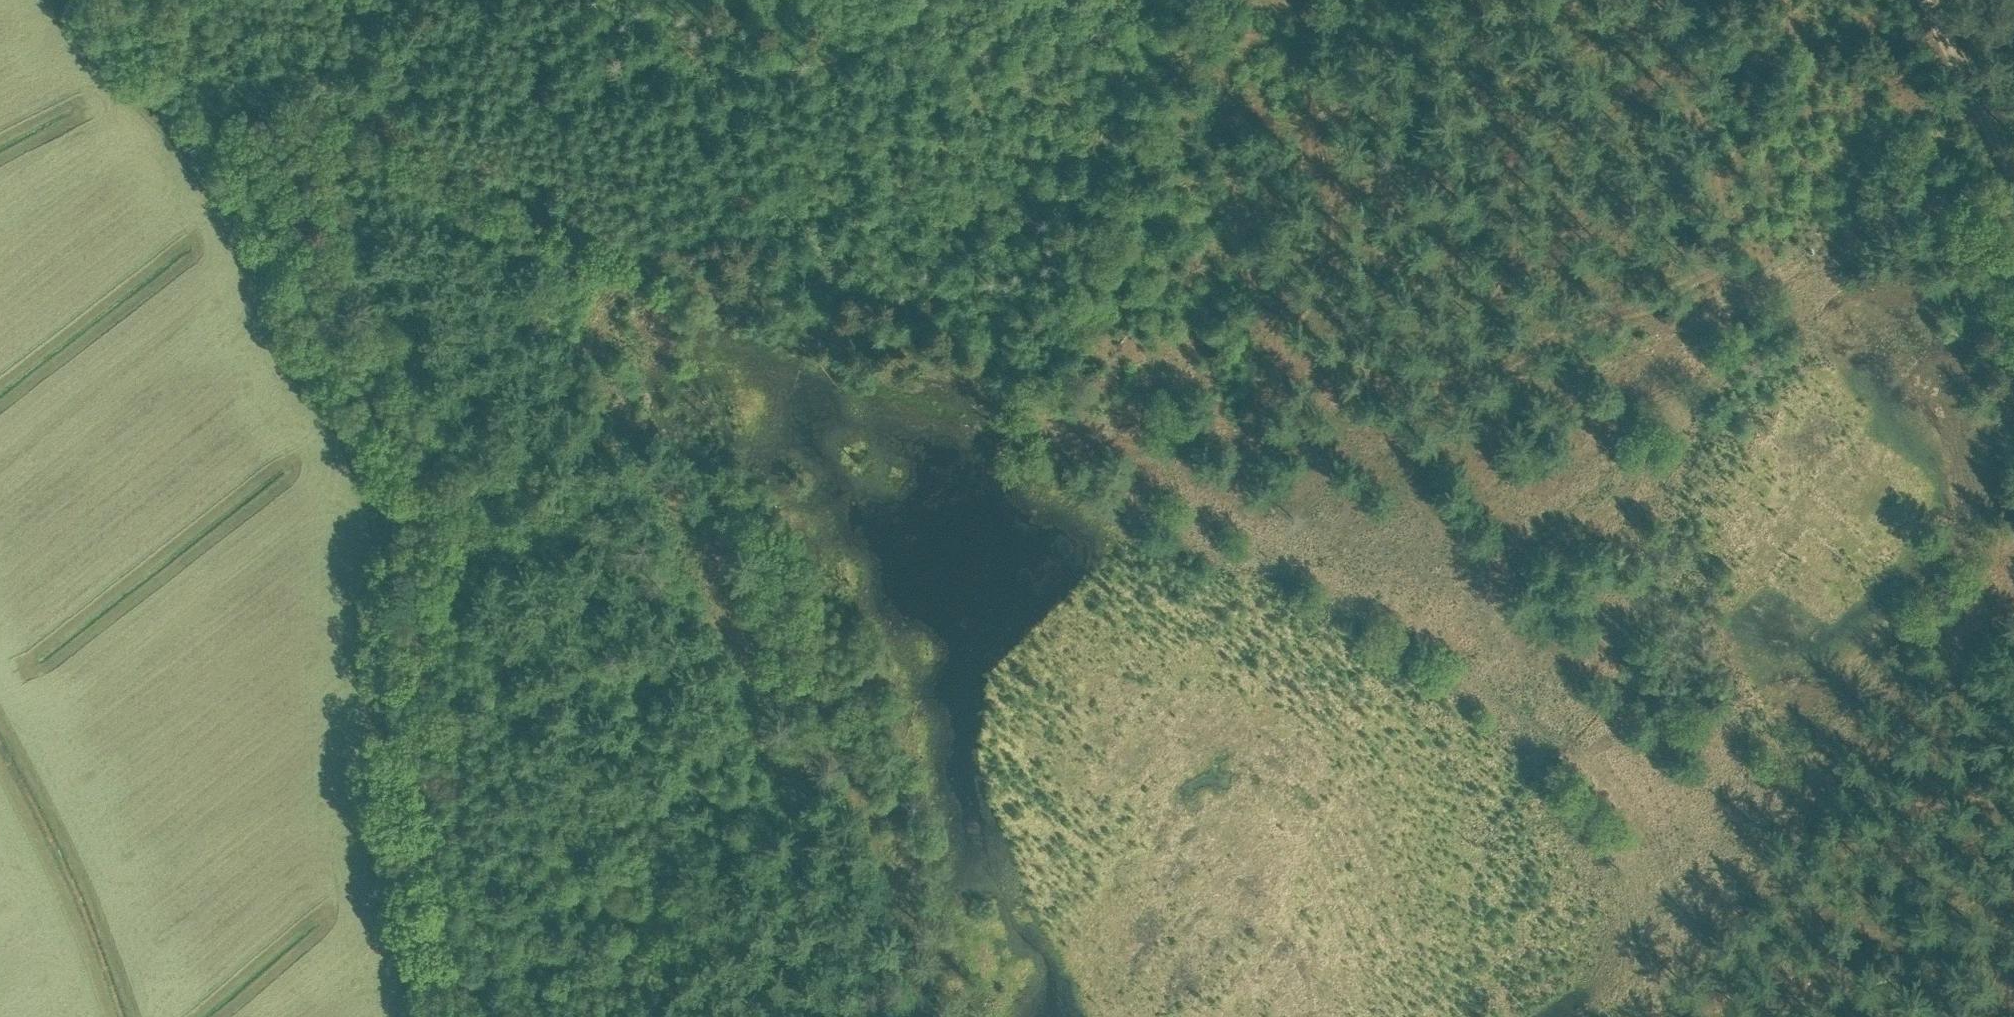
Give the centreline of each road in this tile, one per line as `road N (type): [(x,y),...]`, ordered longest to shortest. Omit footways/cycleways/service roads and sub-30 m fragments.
road 1 (track): [(1924,0),(2013,180)]

